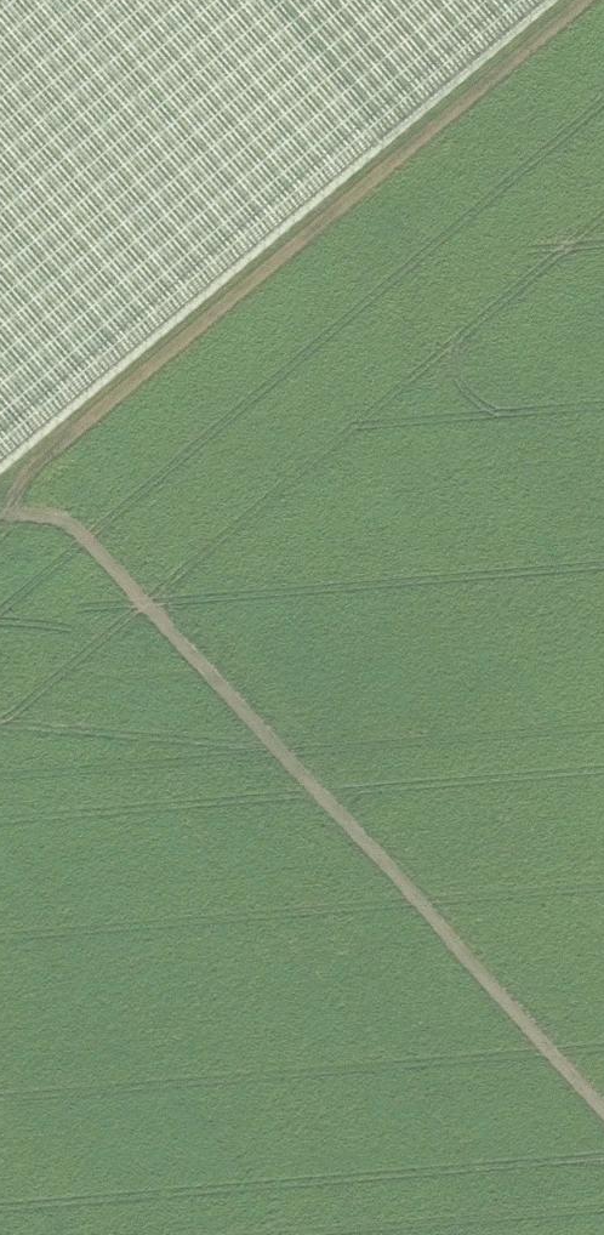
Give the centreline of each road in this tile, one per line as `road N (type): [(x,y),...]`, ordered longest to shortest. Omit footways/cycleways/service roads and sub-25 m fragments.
road 1 (track): [(603,557),(0,511)]

